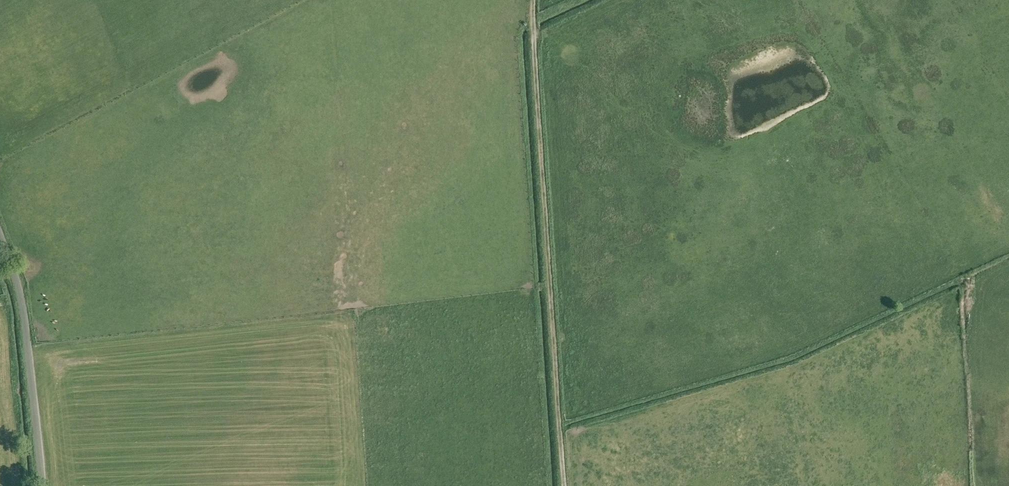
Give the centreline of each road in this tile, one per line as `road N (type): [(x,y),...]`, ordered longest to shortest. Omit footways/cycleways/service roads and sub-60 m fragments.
road 1 (track): [(565,485),(532,0)]
road 2 (unclassified): [(0,239),(21,308),(42,485)]

